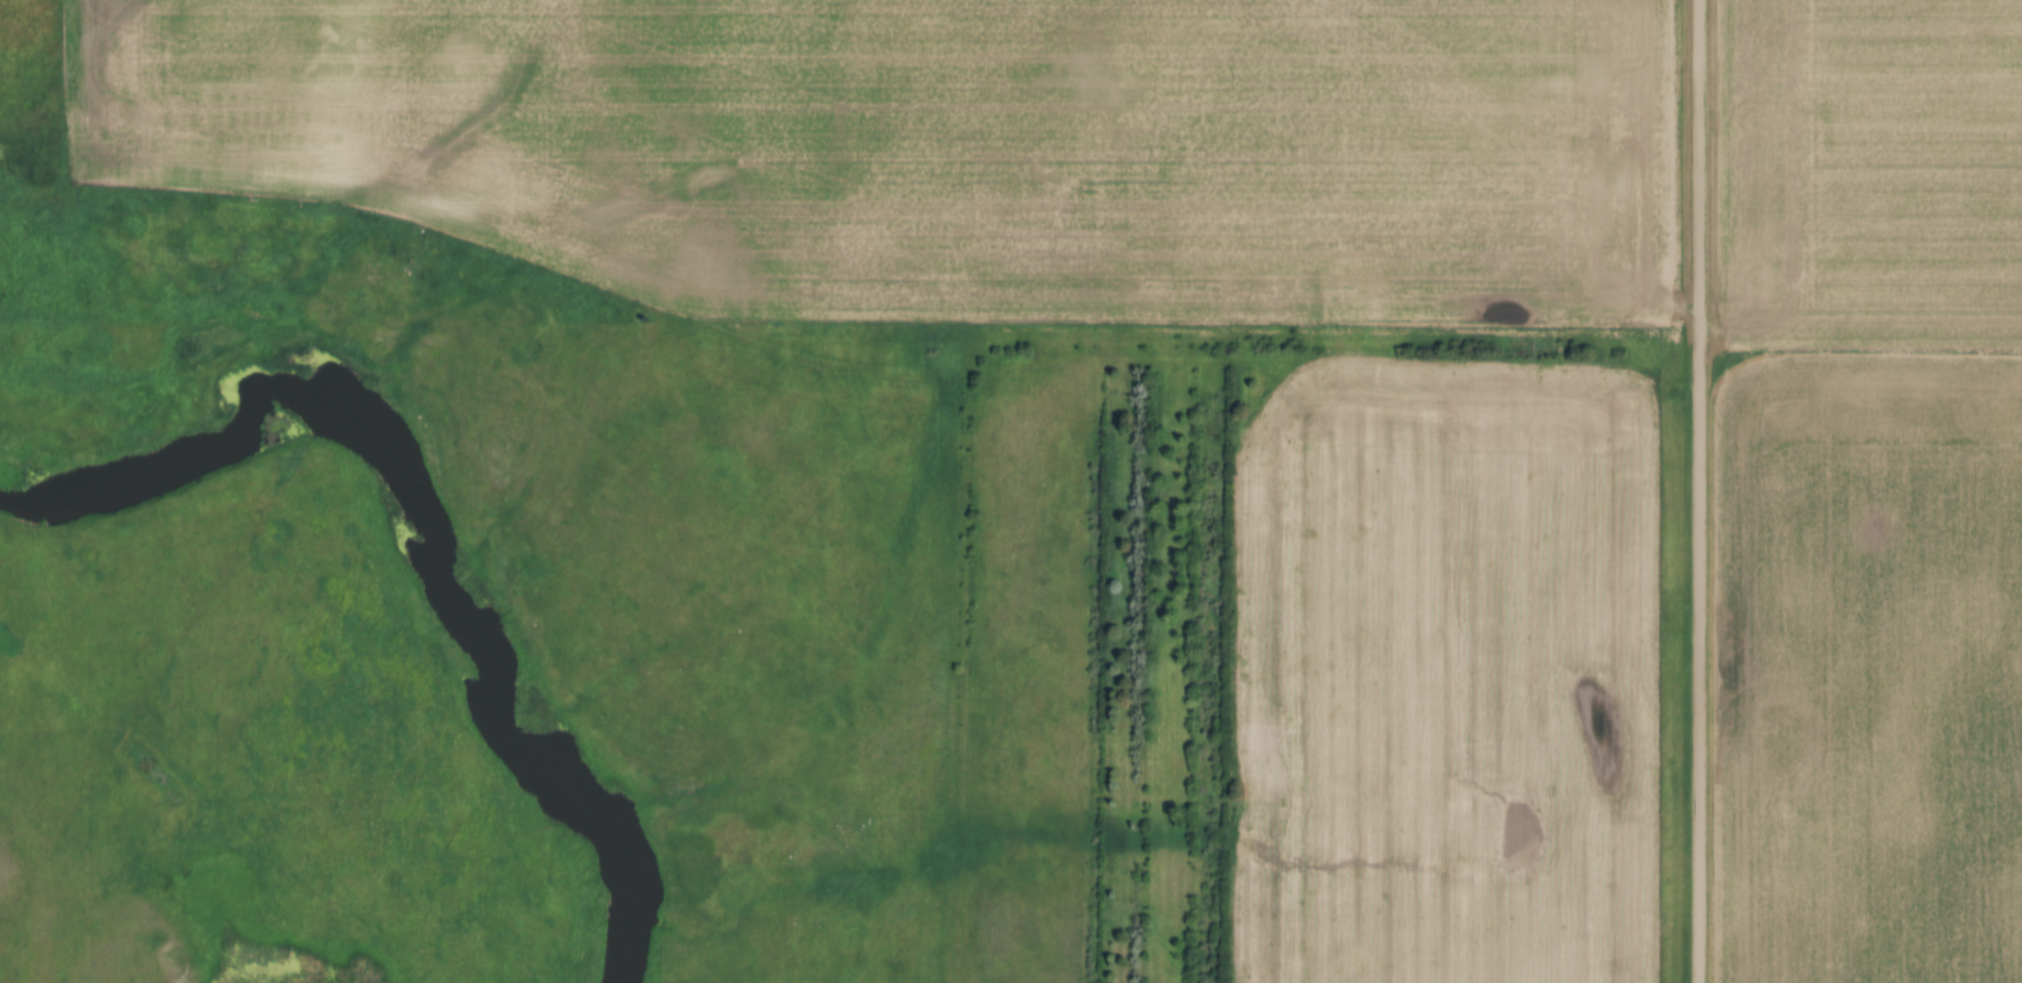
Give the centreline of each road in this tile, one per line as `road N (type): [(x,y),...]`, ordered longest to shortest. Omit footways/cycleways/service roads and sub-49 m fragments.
road 1 (residential): [(1701,982),(1703,0)]

